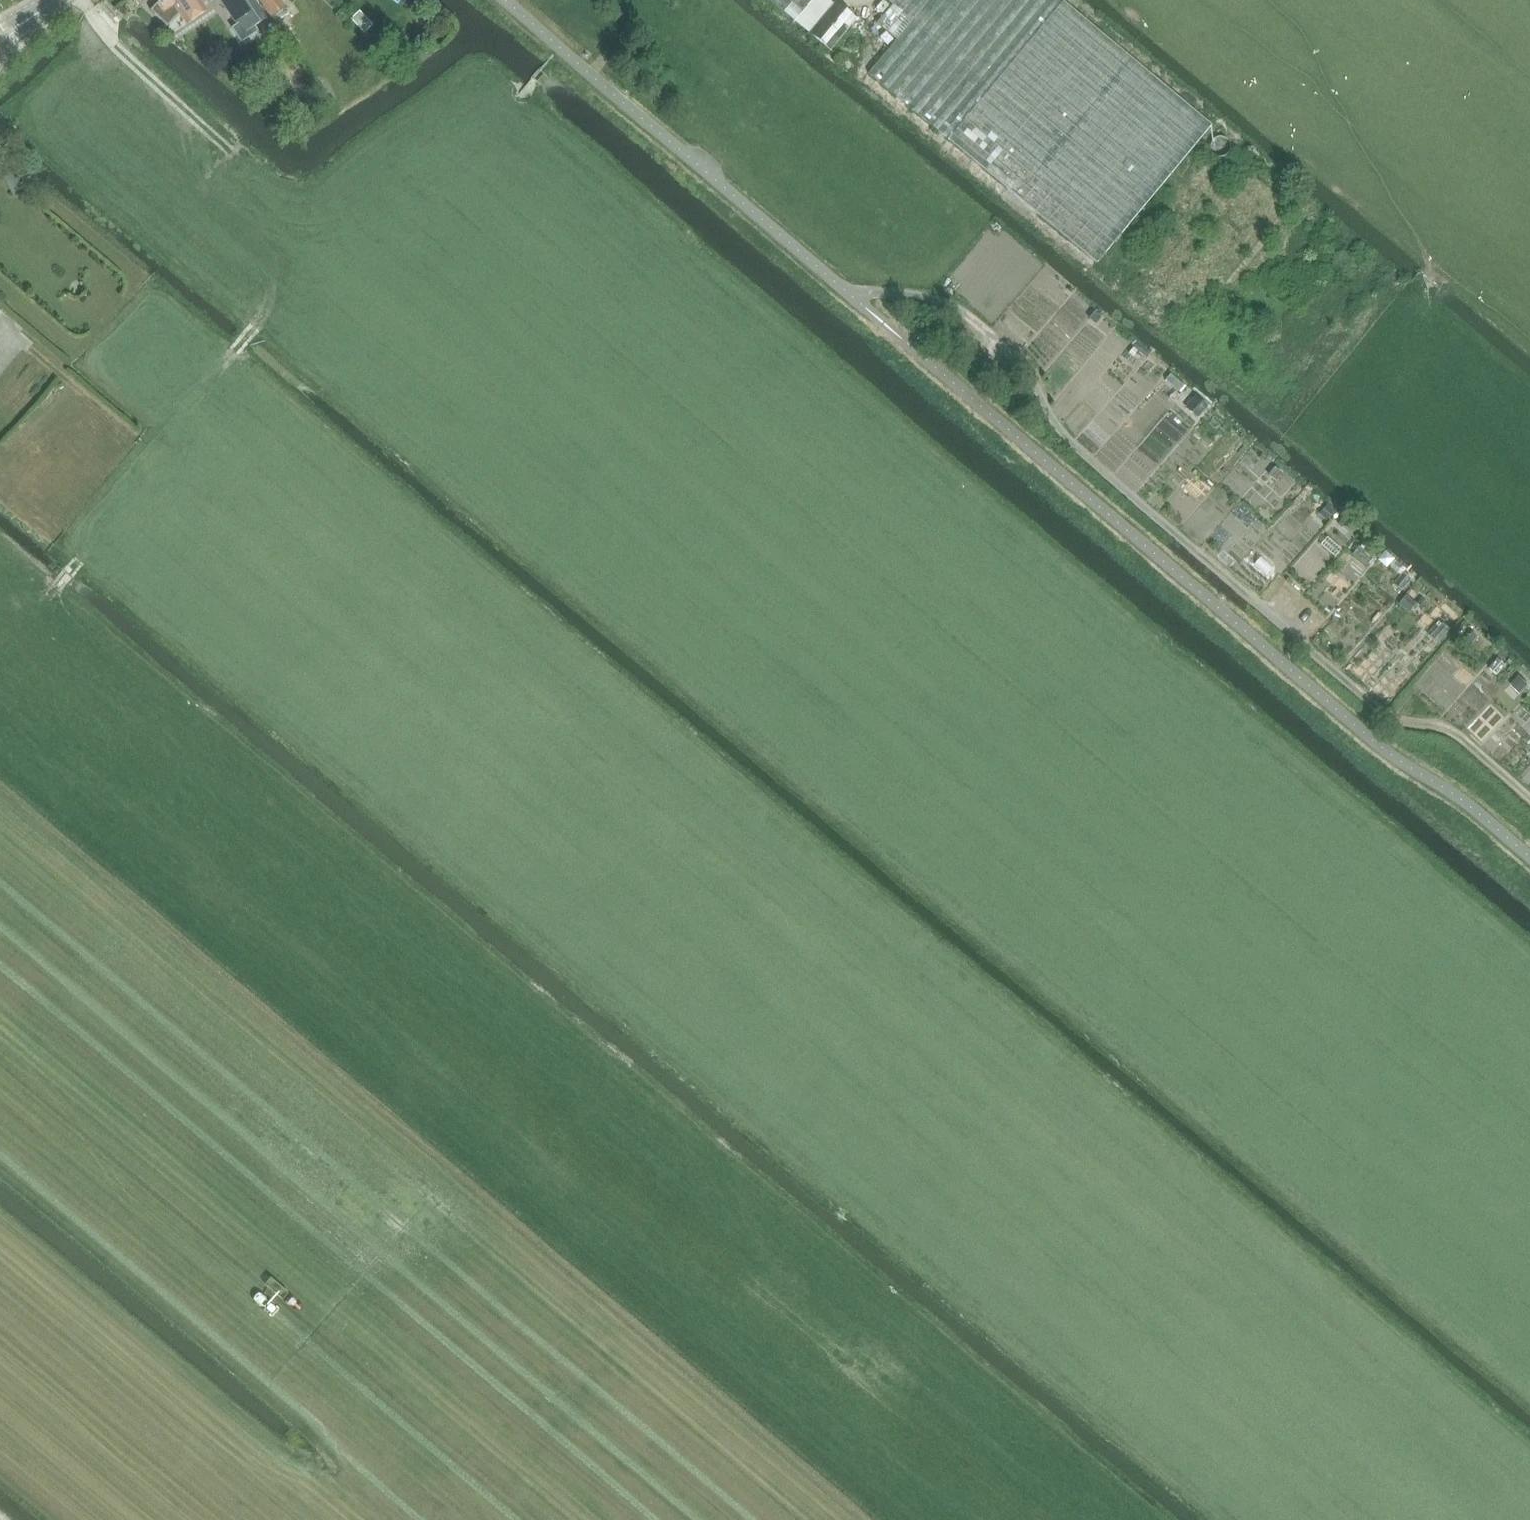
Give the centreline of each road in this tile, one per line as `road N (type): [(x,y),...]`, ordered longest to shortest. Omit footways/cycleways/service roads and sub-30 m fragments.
road 1 (track): [(851,296),(926,298),(985,329),(1023,368),(1078,450),(1218,572),(1380,710),(1458,736),(1529,798)]
road 2 (unclassified): [(505,0),(851,296)]
road 3 (track): [(235,154),(69,0)]

